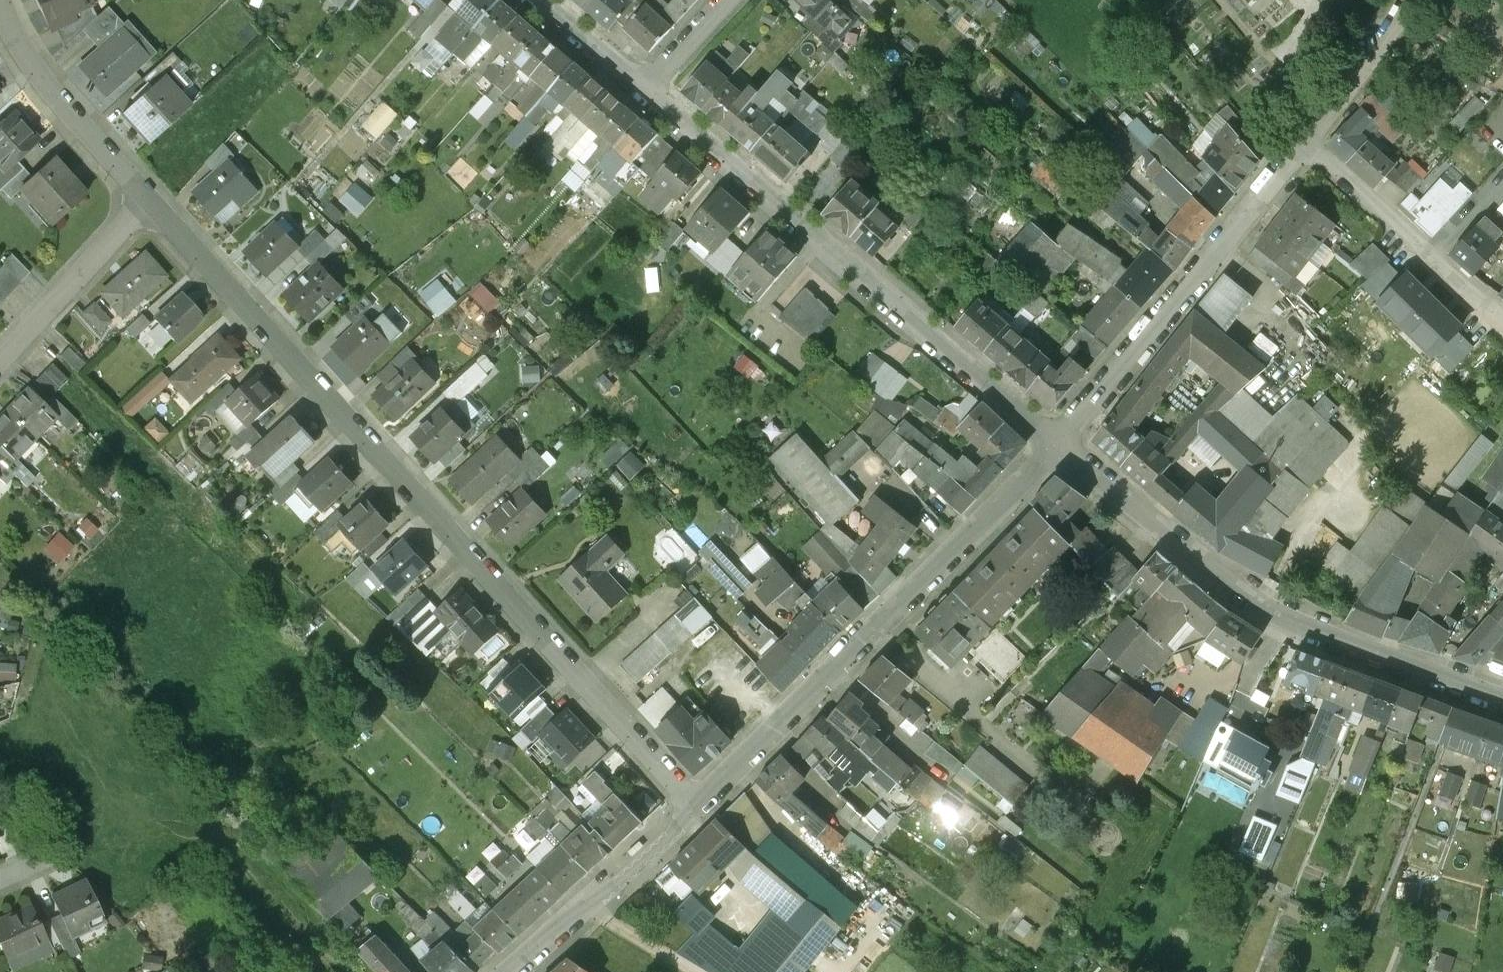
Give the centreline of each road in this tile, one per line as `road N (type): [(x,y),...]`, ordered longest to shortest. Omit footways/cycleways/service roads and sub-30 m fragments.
road 1 (residential): [(695,808),(148,197)]
road 2 (residential): [(648,90),(1062,446)]
road 3 (residential): [(1062,446),(695,808)]
road 4 (residential): [(1062,446),(1283,615),(1502,700)]
road 5 (residential): [(1307,142),(1062,446)]
road 6 (residential): [(1502,317),(1307,142)]
road 7 (residential): [(695,808),(507,971)]
road 8 (residential): [(148,197),(48,77),(1,0)]
road 9 (residential): [(0,358),(148,197)]
road 10 (residential): [(1419,0),(1307,142)]
road 11 (residential): [(539,0),(648,90)]
road 12 (residential): [(648,90),(730,0)]

